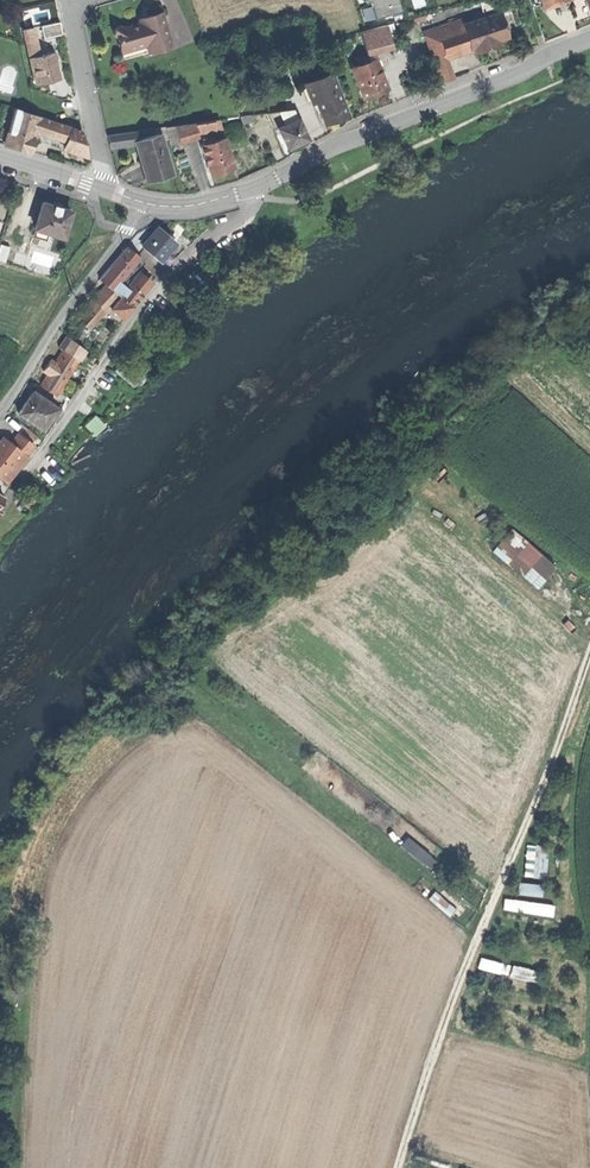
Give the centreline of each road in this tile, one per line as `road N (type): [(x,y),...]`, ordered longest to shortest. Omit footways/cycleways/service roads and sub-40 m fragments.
road 1 (track): [(395,1167),(494,898),(558,759),(589,657)]
road 2 (residential): [(144,203),(196,204),(256,186),(372,128),(589,41)]
road 3 (residential): [(0,408),(144,203)]
road 4 (residential): [(67,4),(106,191)]

